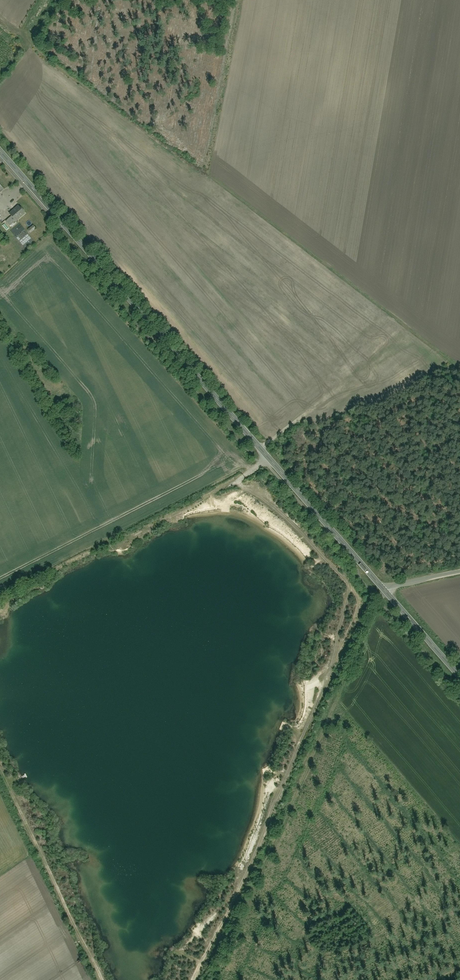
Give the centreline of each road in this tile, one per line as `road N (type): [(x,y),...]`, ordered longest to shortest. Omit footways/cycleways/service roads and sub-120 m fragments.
road 1 (track): [(199,507),(244,489),(271,503),(359,597),(259,844),(191,979)]
road 2 (secondary): [(386,592),(0,151)]
road 3 (track): [(102,979),(0,764)]
road 4 (track): [(404,326),(260,448)]

